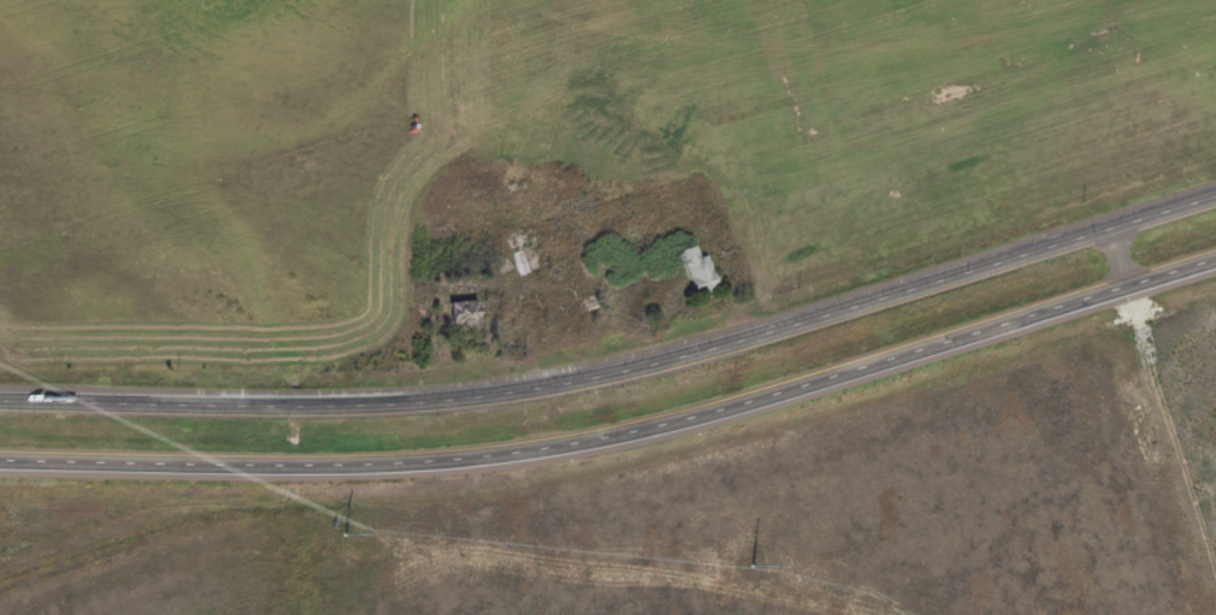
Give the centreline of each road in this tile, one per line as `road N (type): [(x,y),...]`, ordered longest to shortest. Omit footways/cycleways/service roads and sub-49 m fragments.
road 1 (trunk): [(0,470),(396,477),(498,469),(691,427),(1215,266)]
road 2 (trunk): [(1215,197),(653,367),(494,397),(282,407),(0,402)]
road 3 (residential): [(1215,606),(1109,230)]

